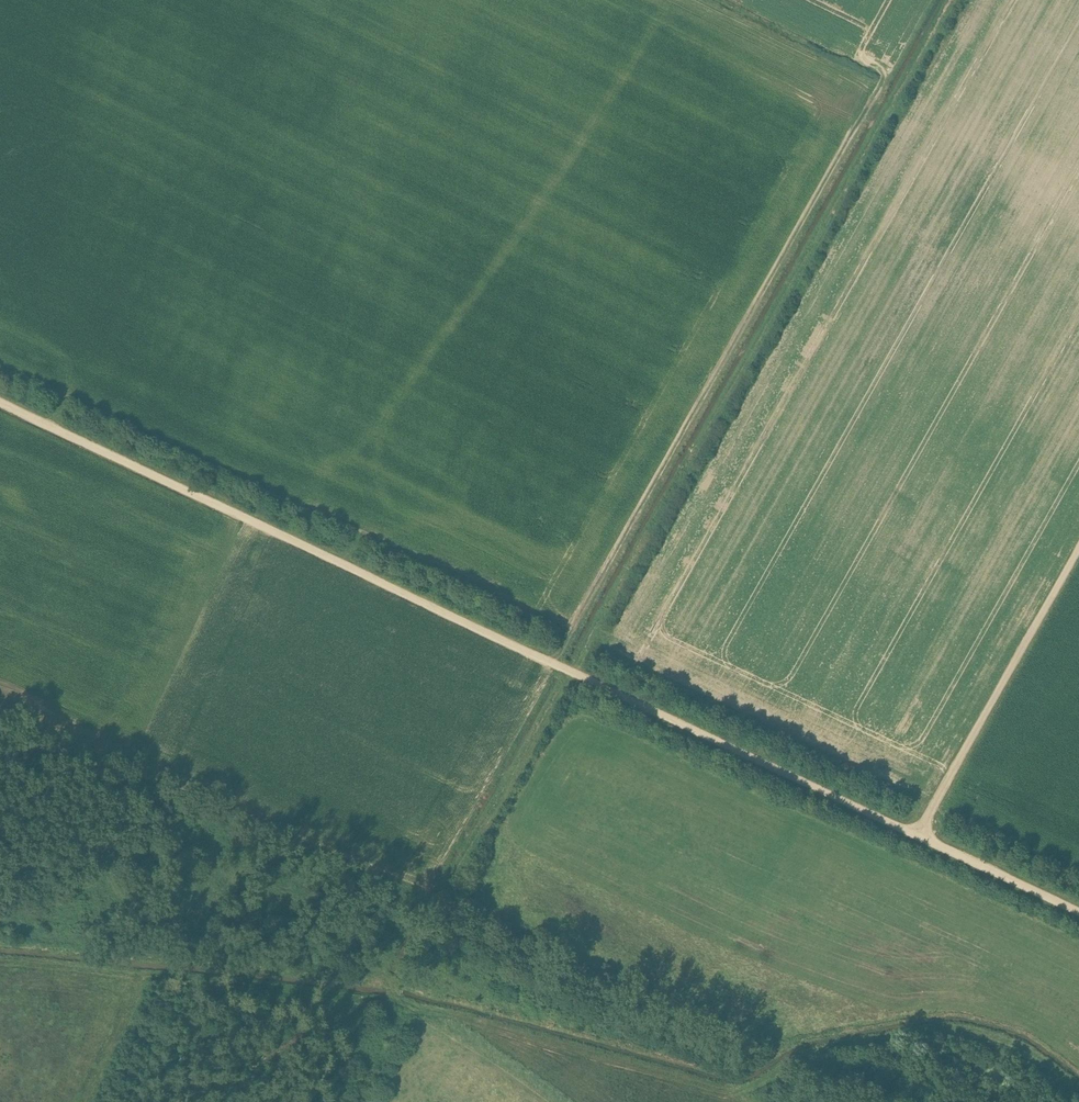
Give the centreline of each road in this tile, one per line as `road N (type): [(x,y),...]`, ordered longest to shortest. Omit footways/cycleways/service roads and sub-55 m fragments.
road 1 (track): [(0,400),(918,834)]
road 2 (track): [(956,0),(577,673)]
road 3 (track): [(1078,549),(918,834)]
road 4 (track): [(918,834),(1078,909)]

